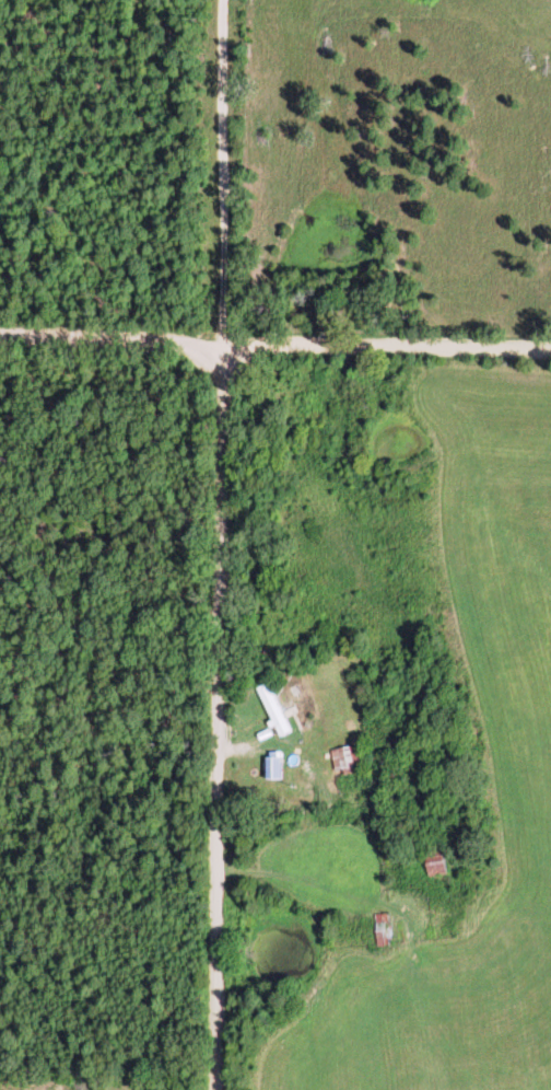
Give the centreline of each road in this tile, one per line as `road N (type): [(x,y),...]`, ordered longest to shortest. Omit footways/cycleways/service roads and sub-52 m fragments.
road 1 (residential): [(216,1089),(221,346)]
road 2 (residential): [(0,342),(550,351)]
road 3 (residential): [(218,946),(0,934)]

